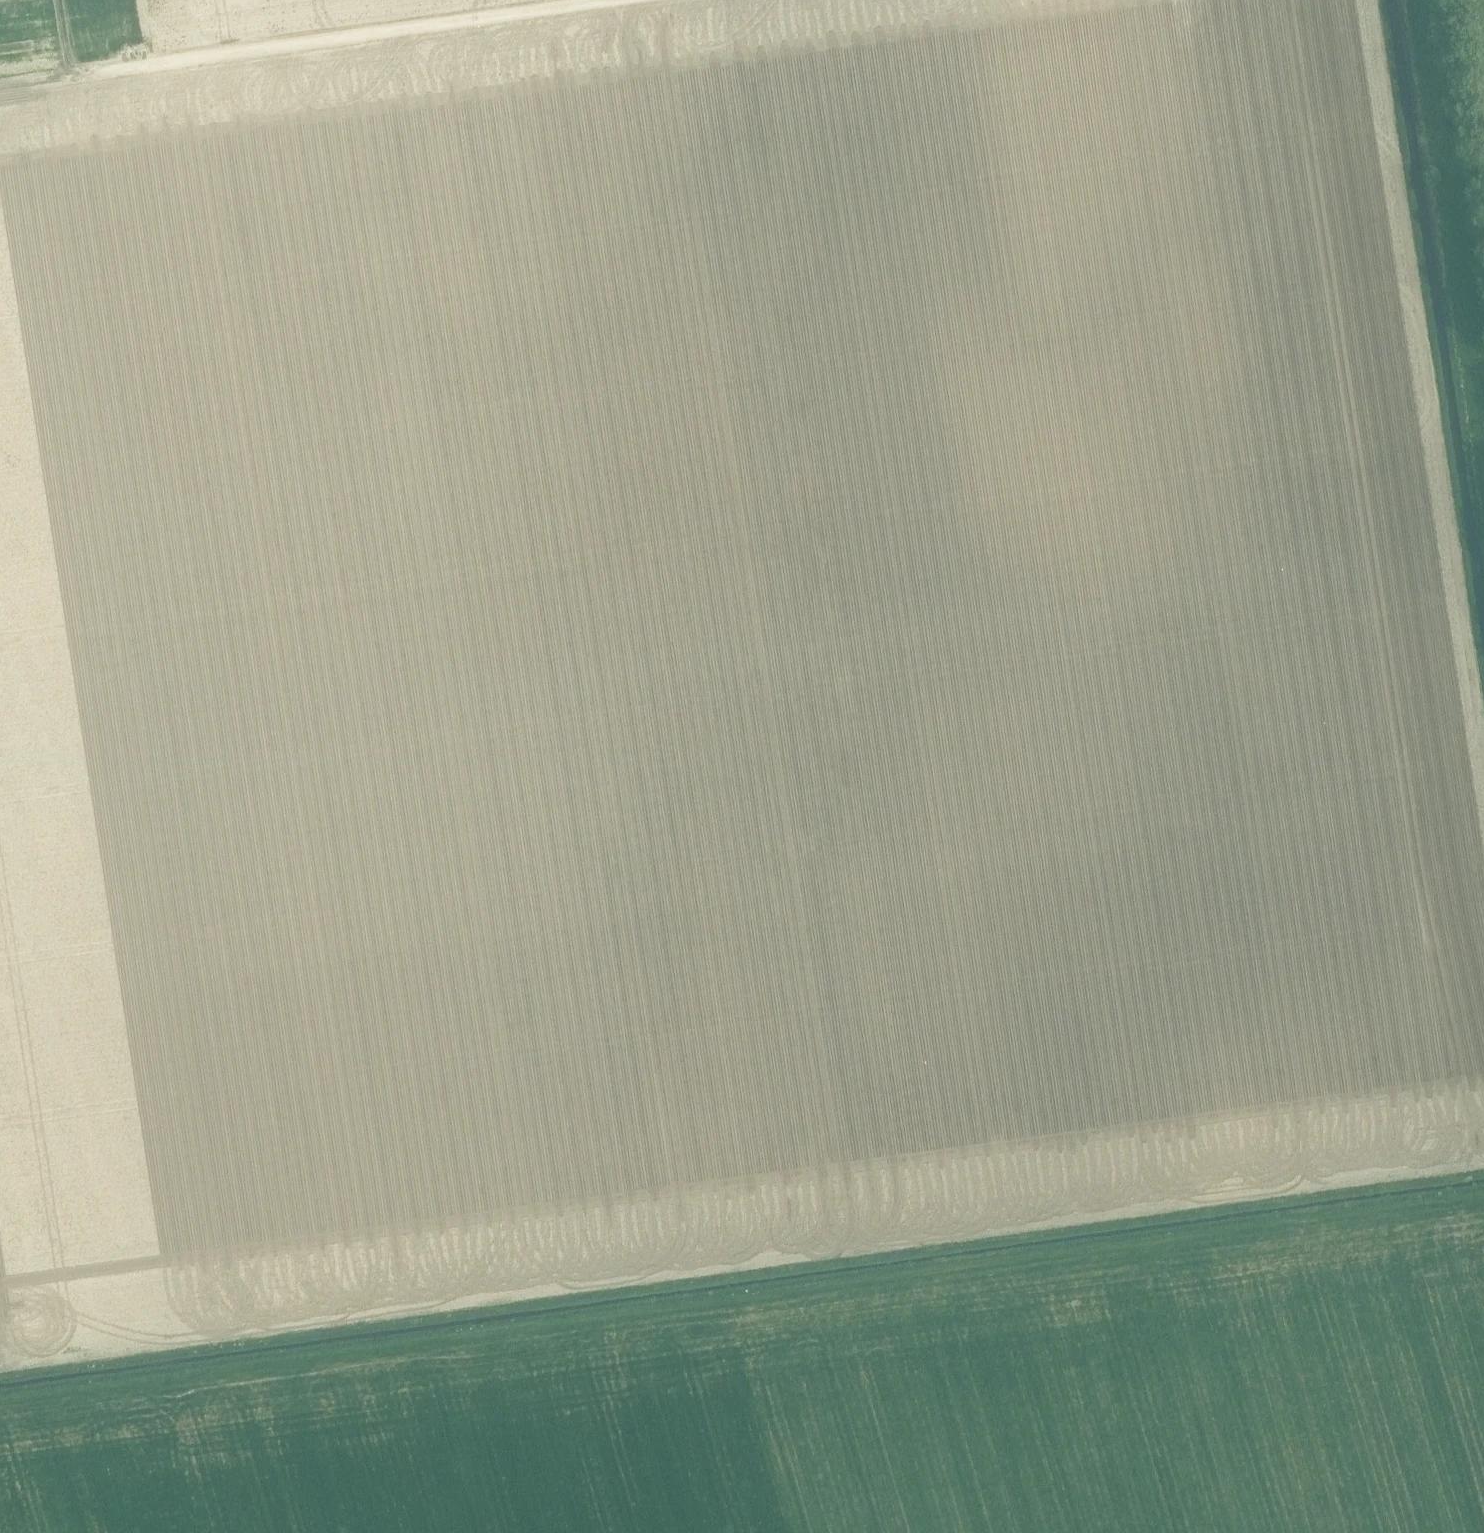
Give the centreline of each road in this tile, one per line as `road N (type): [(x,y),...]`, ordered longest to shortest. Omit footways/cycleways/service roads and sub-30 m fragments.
road 1 (track): [(86,71),(603,0)]

